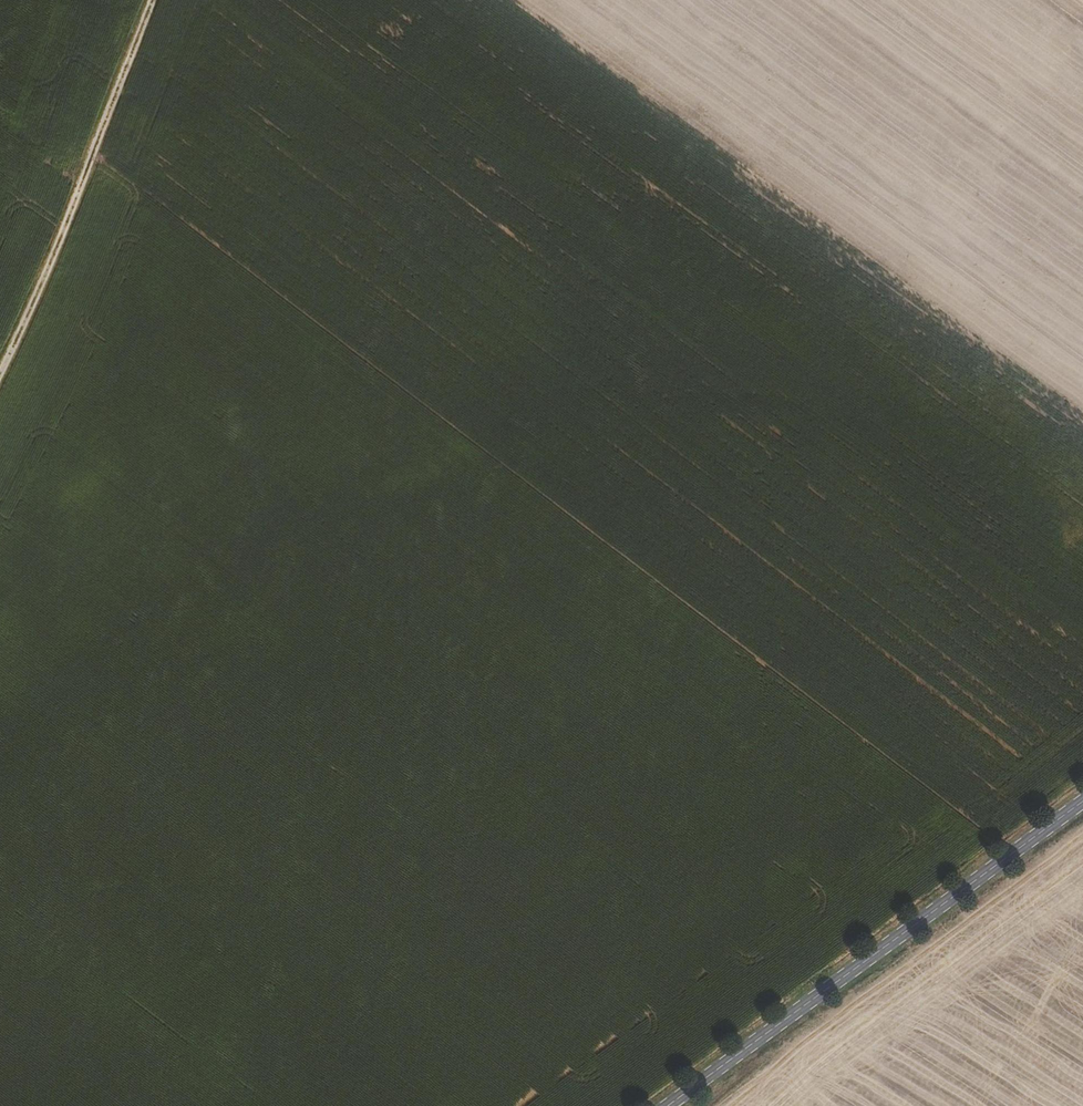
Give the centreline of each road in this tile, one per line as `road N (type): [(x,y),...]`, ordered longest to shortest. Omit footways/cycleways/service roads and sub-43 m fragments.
road 1 (tertiary): [(1082,801),(668,1105)]
road 2 (track): [(0,368),(157,0)]

